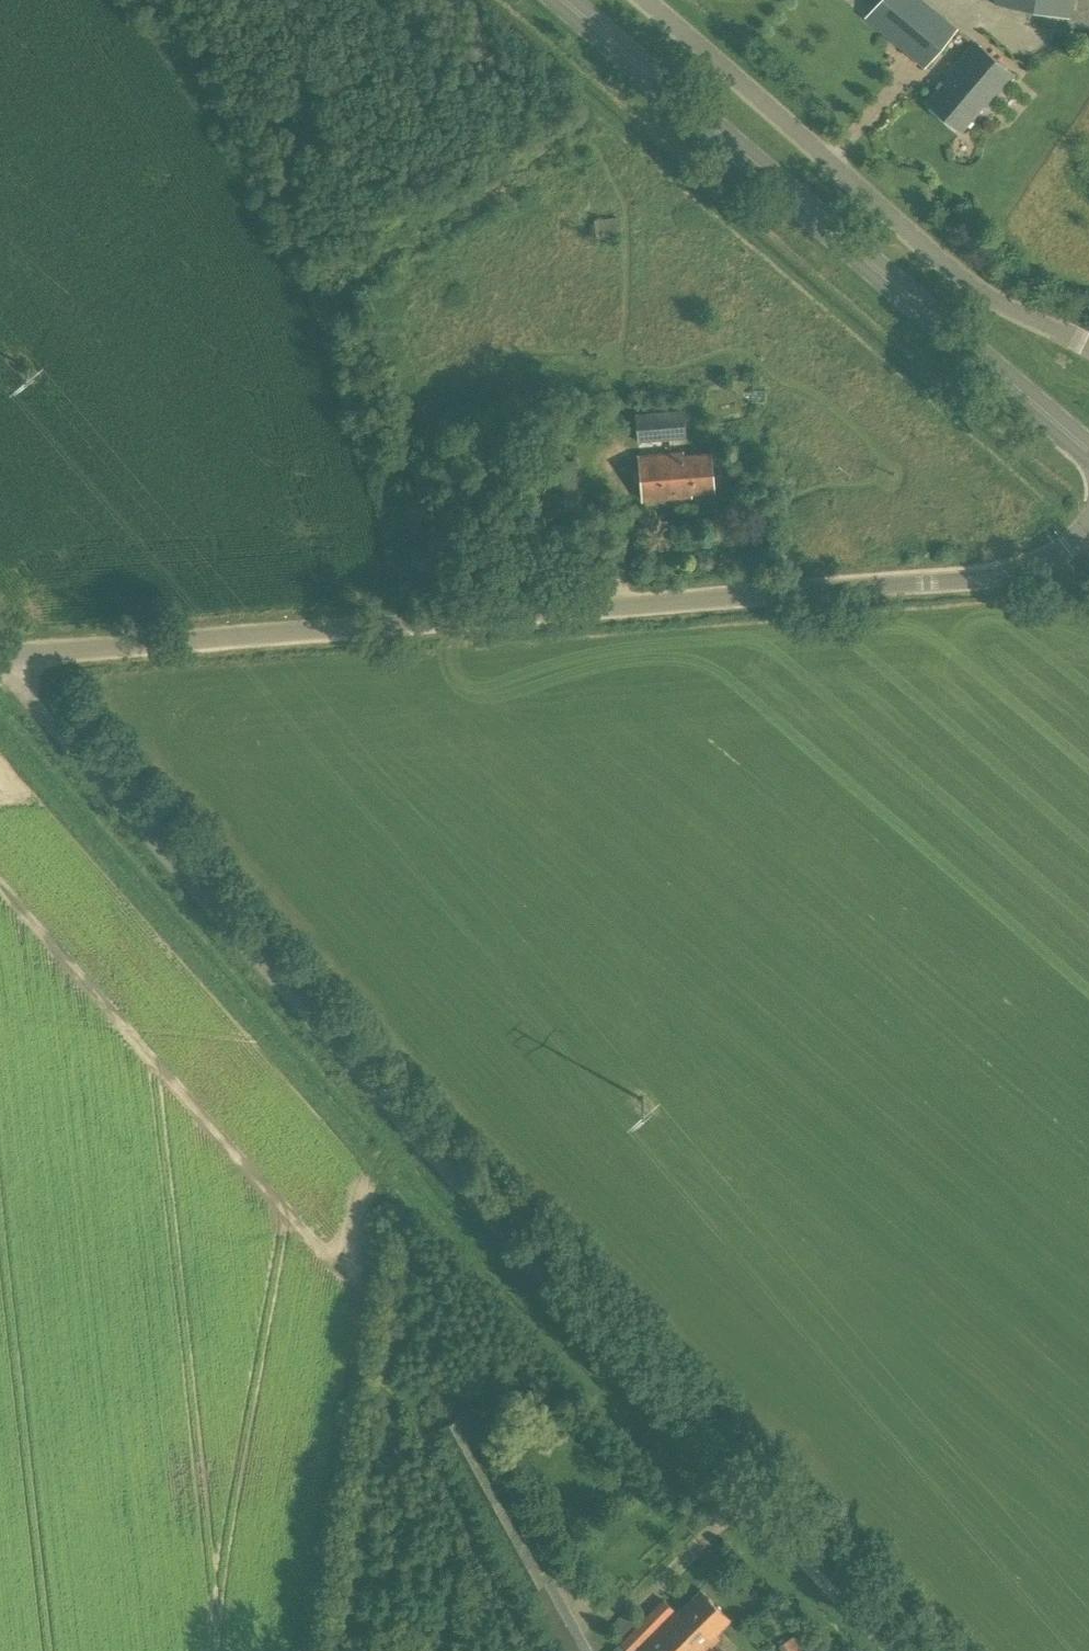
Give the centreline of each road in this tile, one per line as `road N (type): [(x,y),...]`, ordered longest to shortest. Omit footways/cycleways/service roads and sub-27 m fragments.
road 1 (track): [(889,1650),(405,1132),(0,668)]
road 2 (unclassified): [(0,666),(973,581),(1041,563),(1088,531)]
road 3 (primary): [(1088,450),(568,0)]
road 4 (unclassified): [(1088,351),(977,305),(629,0)]

